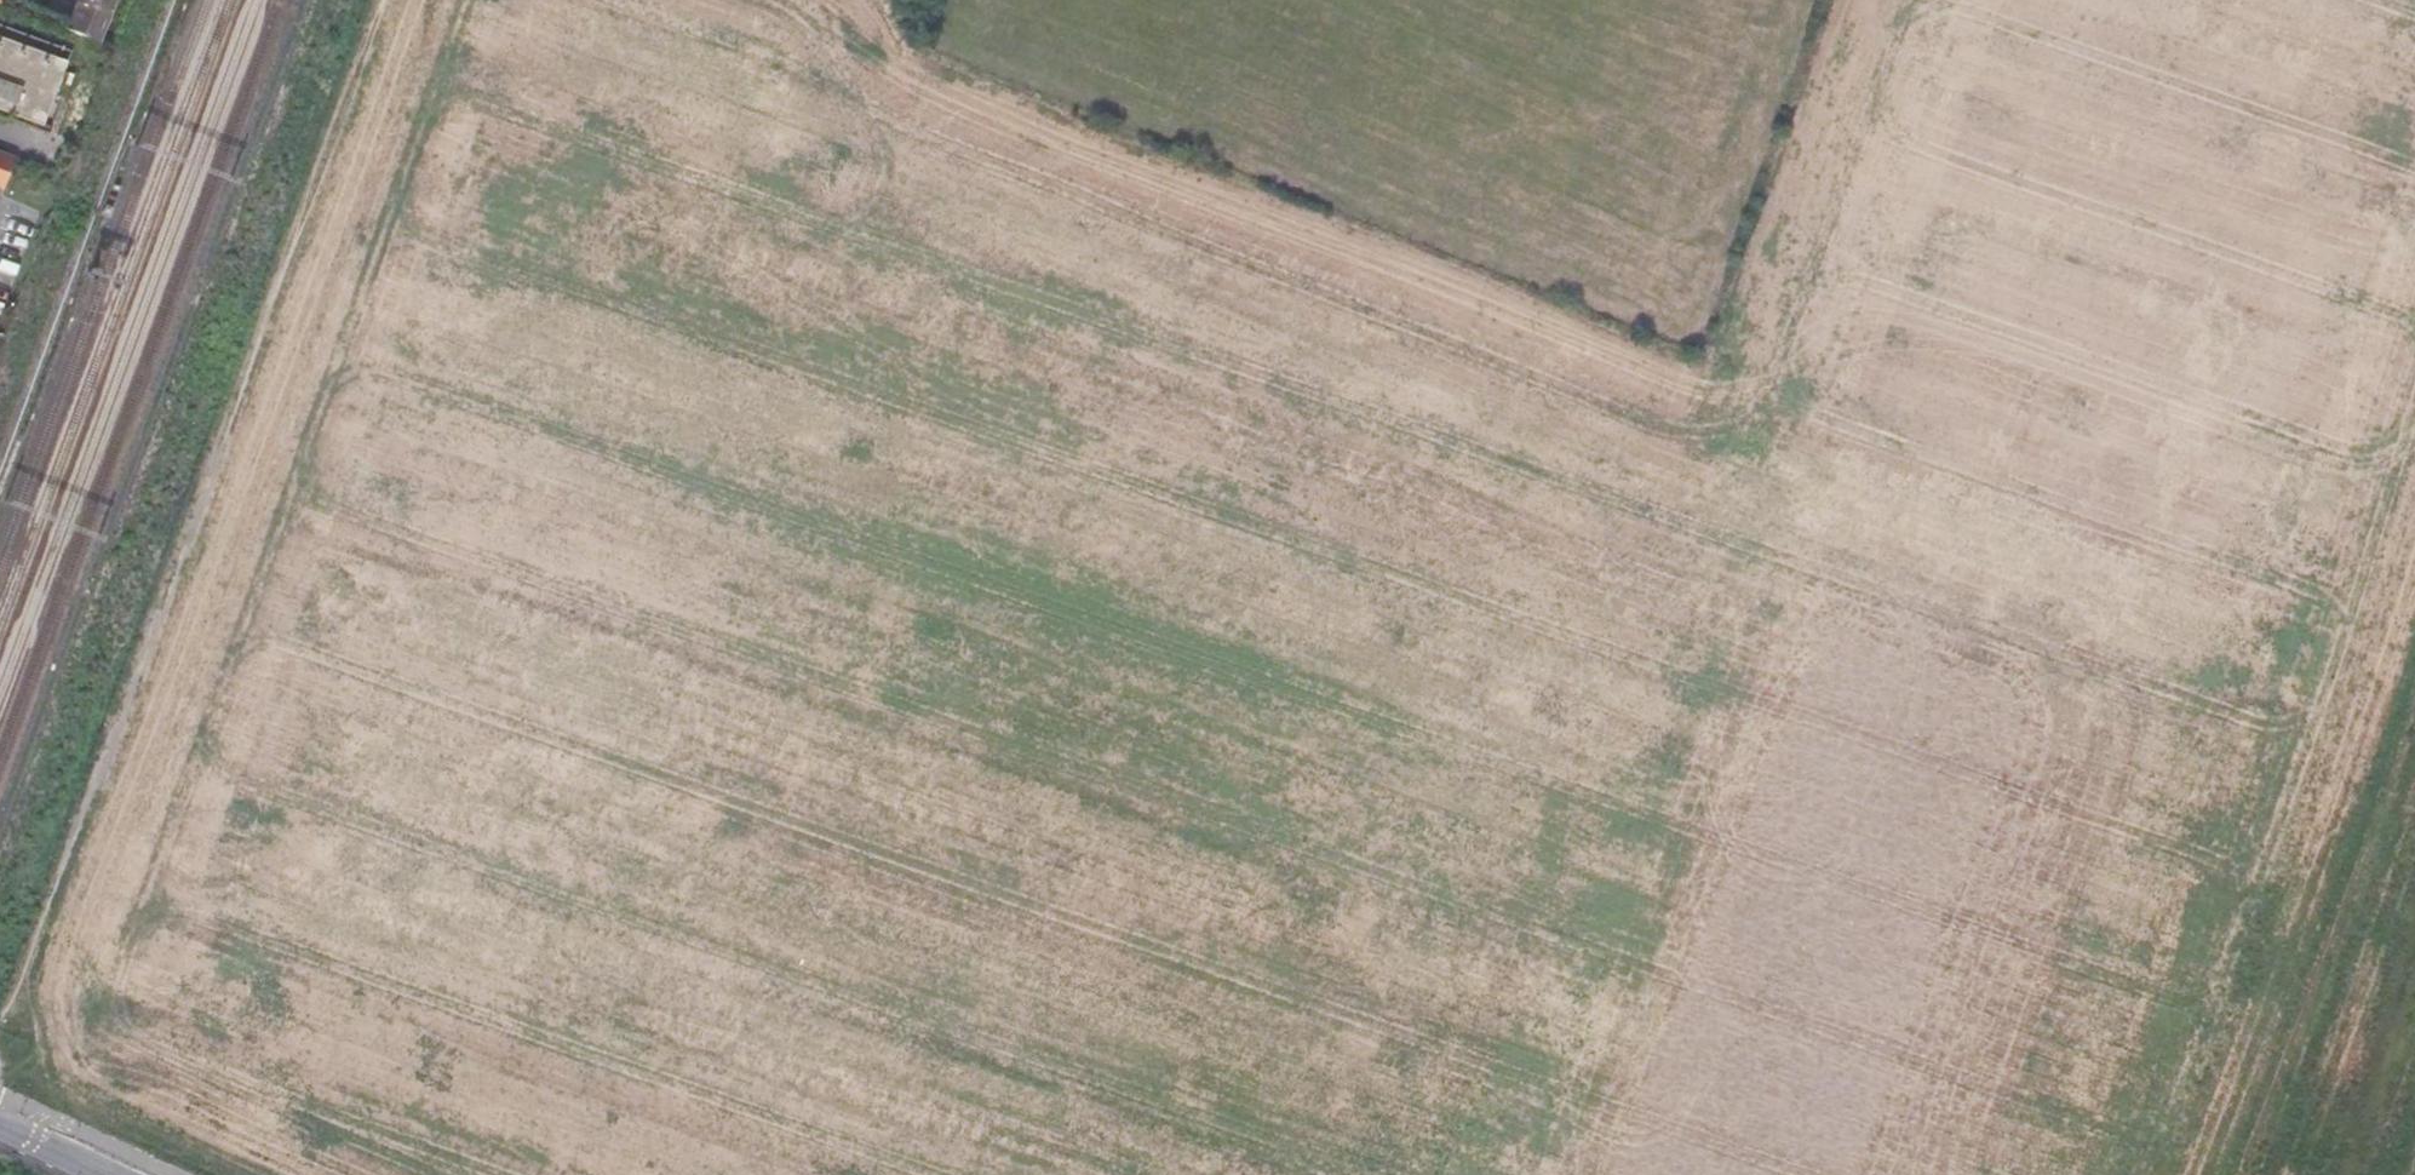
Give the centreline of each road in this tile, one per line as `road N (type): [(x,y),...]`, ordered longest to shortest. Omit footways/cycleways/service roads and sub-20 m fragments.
road 1 (track): [(383,0),(0,1010)]
road 2 (track): [(2232,1174),(2414,628)]

